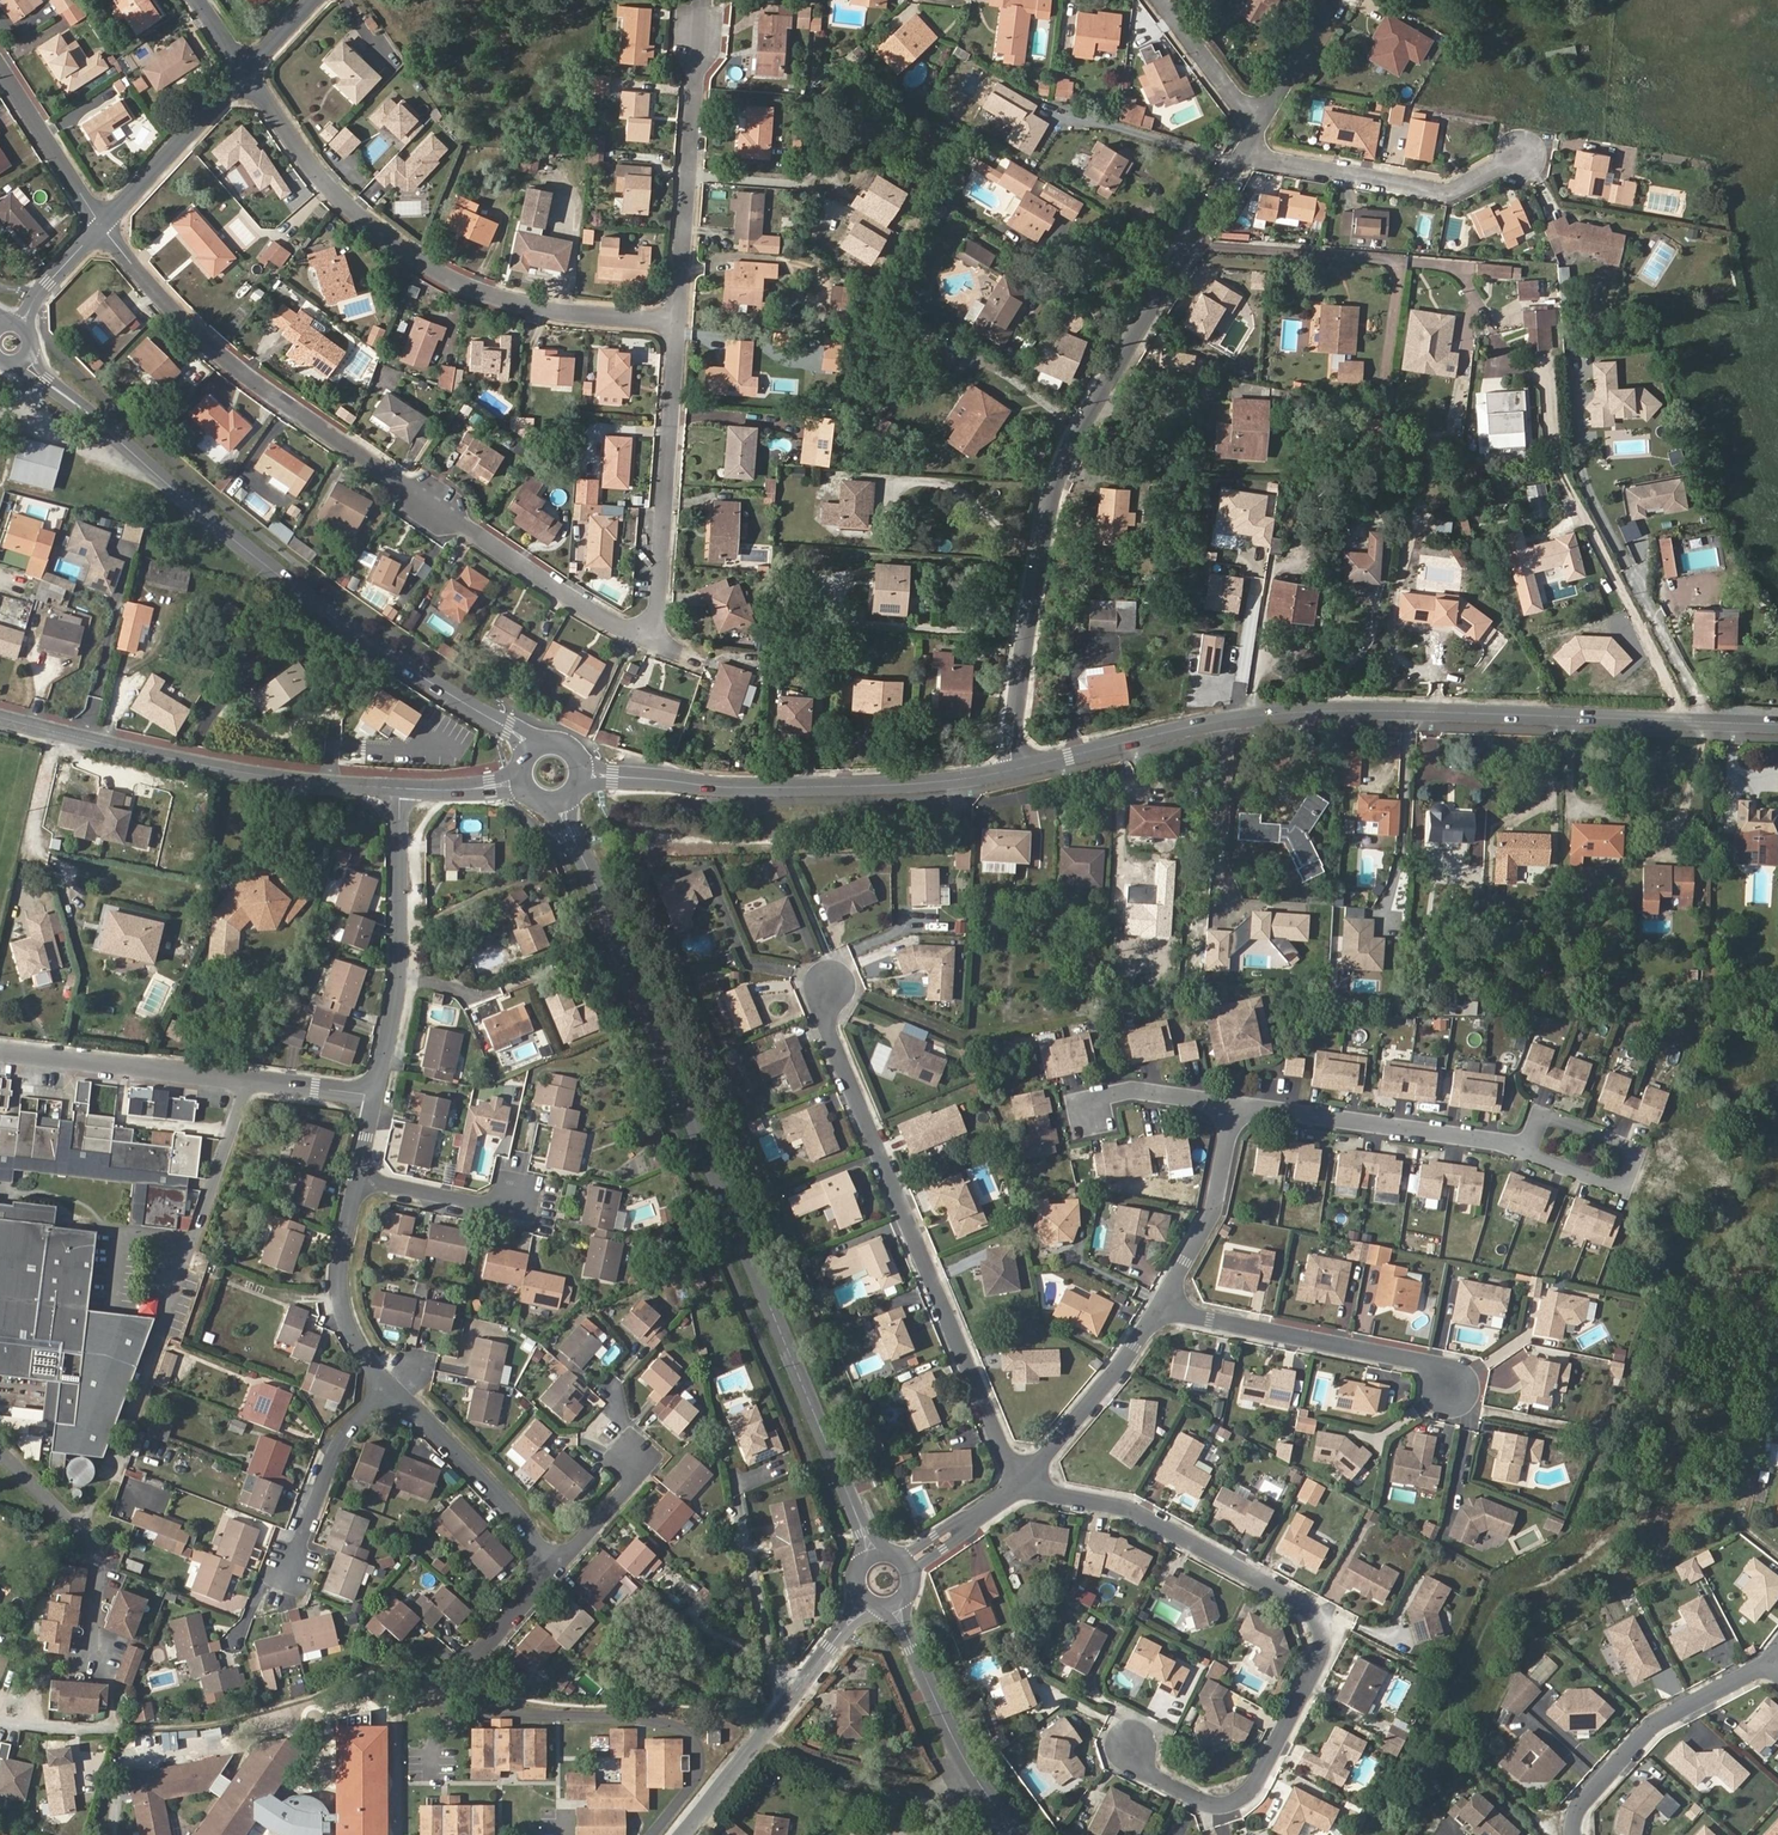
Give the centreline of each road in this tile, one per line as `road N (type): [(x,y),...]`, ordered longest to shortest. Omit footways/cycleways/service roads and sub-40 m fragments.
road 1 (tertiary): [(875,1553),(557,804)]
road 2 (tertiary): [(1777,725),(1321,712),(1187,727),(1013,769)]
road 3 (residential): [(1013,769),(1045,529),(1065,461),(1261,133)]
road 4 (residential): [(645,639),(567,597),(230,364),(178,316),(101,226)]
road 5 (residential): [(1021,1482),(1134,1509),(1299,1600),(1320,1626),(1319,1660),(1238,1802),(1202,1801),(1147,1772),(1133,1747)]
road 6 (tertiary): [(529,748),(273,569),(27,357)]
road 7 (residential): [(1021,1482),(826,1014),(832,986)]
road 8 (residential): [(676,324),(547,308),(444,274),(327,187),(246,76)]
road 9 (tertiary): [(1013,769),(818,788),(583,778)]
road 10 (tertiary): [(0,718),(256,774),(402,786)]
road 11 (residential): [(248,1081),(113,1463)]
road 12 (residential): [(701,0),(676,324)]
road 13 (residential): [(676,324),(657,607),(645,639)]
road 14 (residential): [(402,786),(400,973),(374,1095)]
road 15 (residential): [(1160,1306),(1422,1361),(1454,1385)]
road 16 (residential): [(867,1600),(683,1834)]
road 17 (residential): [(1525,1151),(1232,1105)]
road 18 (residential): [(1525,157),(1454,192),(1295,164),(1261,133)]
road 19 (residential): [(1770,1663),(1649,1725),(1577,1810),(1572,1834)]
road 20 (tertiary): [(1018,1834),(968,1767),(897,1604)]
road 21 (residential): [(1525,1151),(1626,1190),(1639,1148),(1538,1112)]
road 22 (residential): [(91,1657),(98,1577),(89,1537),(0,1442)]
road 23 (residential): [(0,1052),(248,1081)]
road 24 (residential): [(393,1391),(520,1519),(554,1572)]
road 25 (residential): [(358,1177),(342,1251),(344,1308),(365,1356),(393,1391)]
road 26 (residential): [(1021,1482),(1124,1363),(1160,1306)]
road 27 (residential): [(1160,1306),(1213,1213),(1232,1105)]
road 28 (residential): [(246,76),(101,226)]
road 29 (residential): [(291,1567),(339,1443),(393,1391)]
road 30 (track): [(800,1693),(771,1664),(737,1501)]
road 31 (residential): [(101,226),(0,73)]
road 32 (residential): [(1157,0),(1261,133)]
road 33 (residential): [(358,1177),(482,1202),(518,1195)]
road 34 (residential): [(1261,133),(1336,0)]
road 35 (residential): [(1232,1105),(1134,1089),(1108,1093),(1090,1113)]
road 36 (residential): [(635,1455),(635,1480),(554,1572)]
road 37 (residential): [(101,226),(36,298),(25,327)]
road 38 (residential): [(248,1081),(374,1095)]

